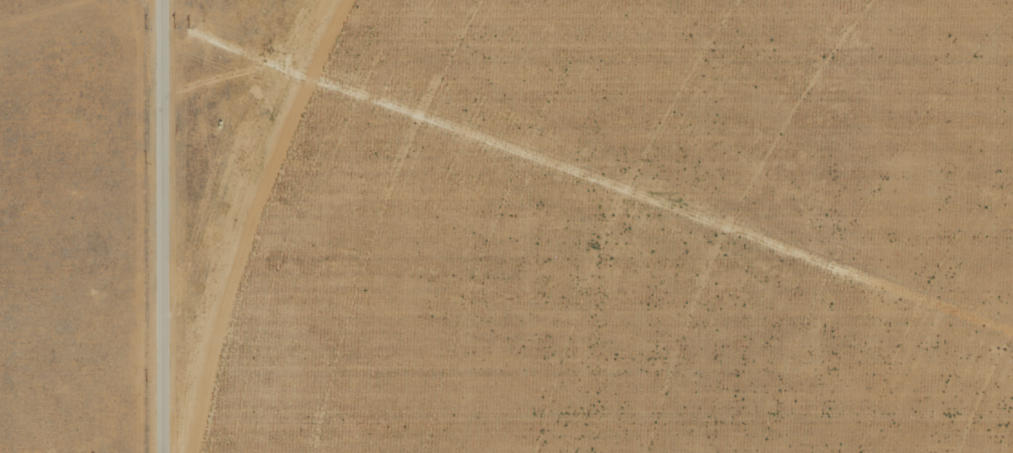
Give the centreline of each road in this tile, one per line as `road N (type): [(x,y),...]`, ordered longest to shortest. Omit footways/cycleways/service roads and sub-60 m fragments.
road 1 (residential): [(151,452),(145,0)]

